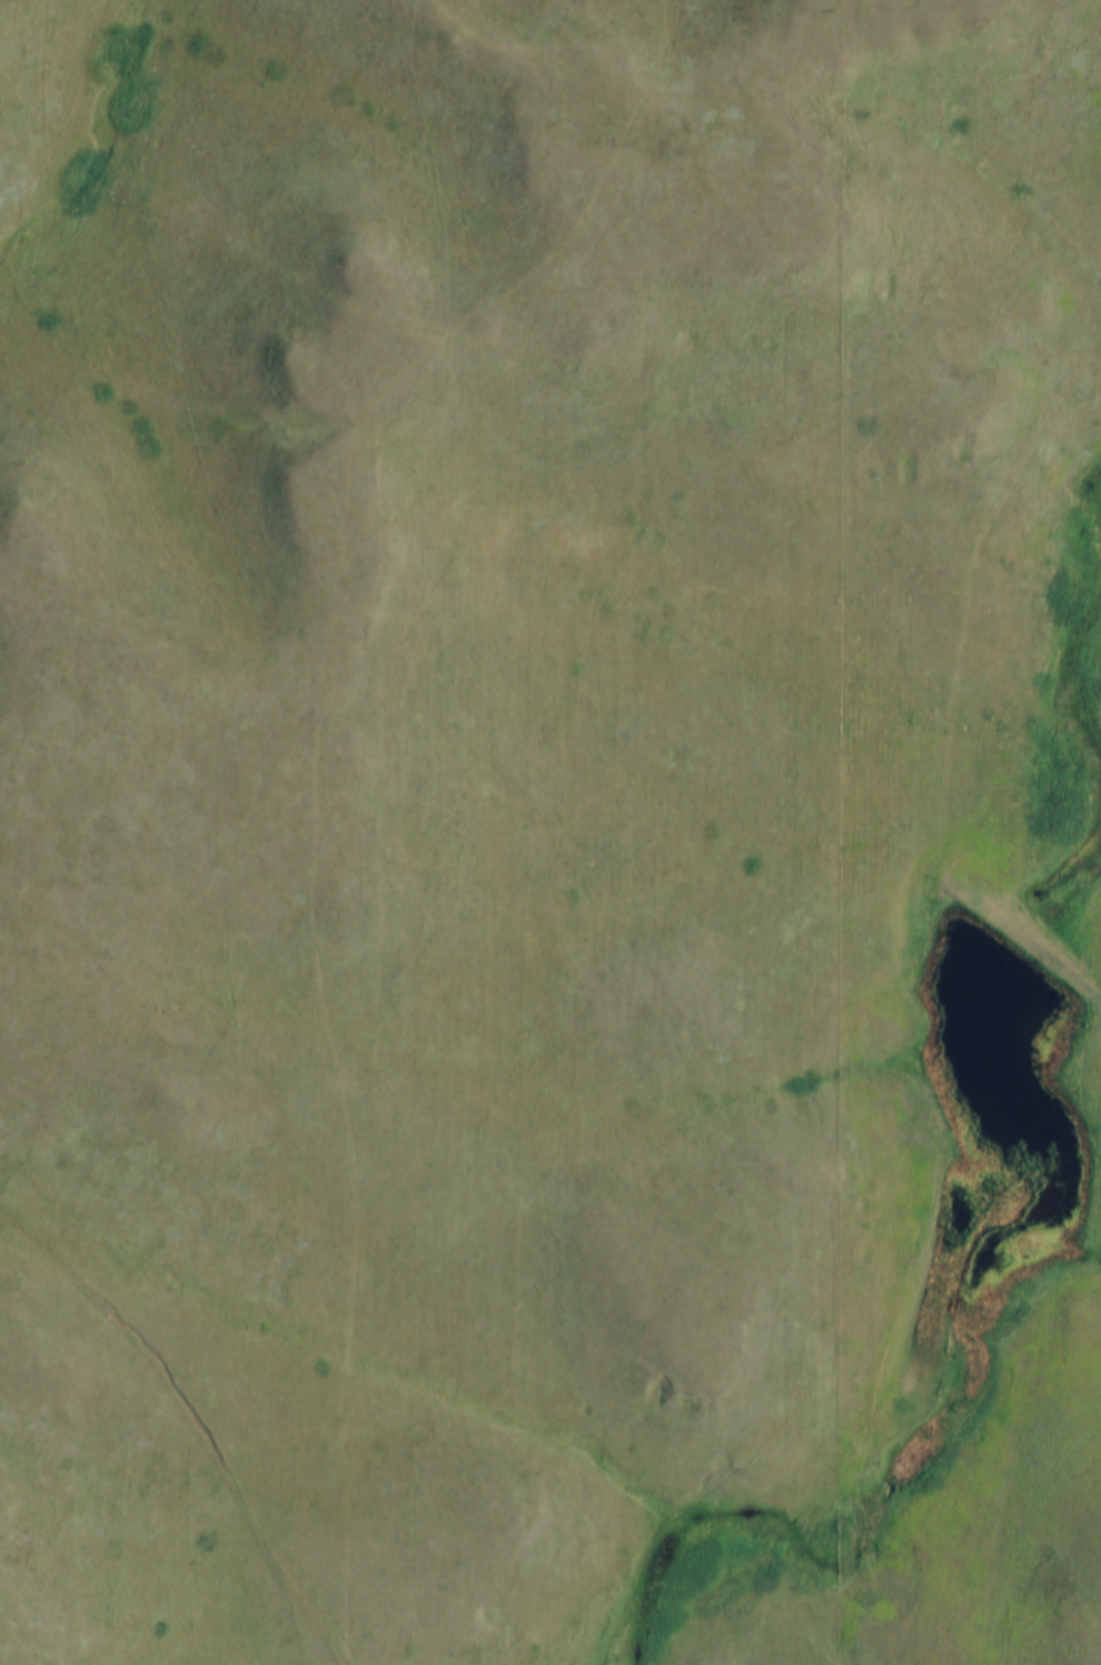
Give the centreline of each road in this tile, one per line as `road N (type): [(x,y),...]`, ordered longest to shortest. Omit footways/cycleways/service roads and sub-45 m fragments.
road 1 (track): [(940,1664),(1015,1420),(1078,1362),(1100,1353)]

